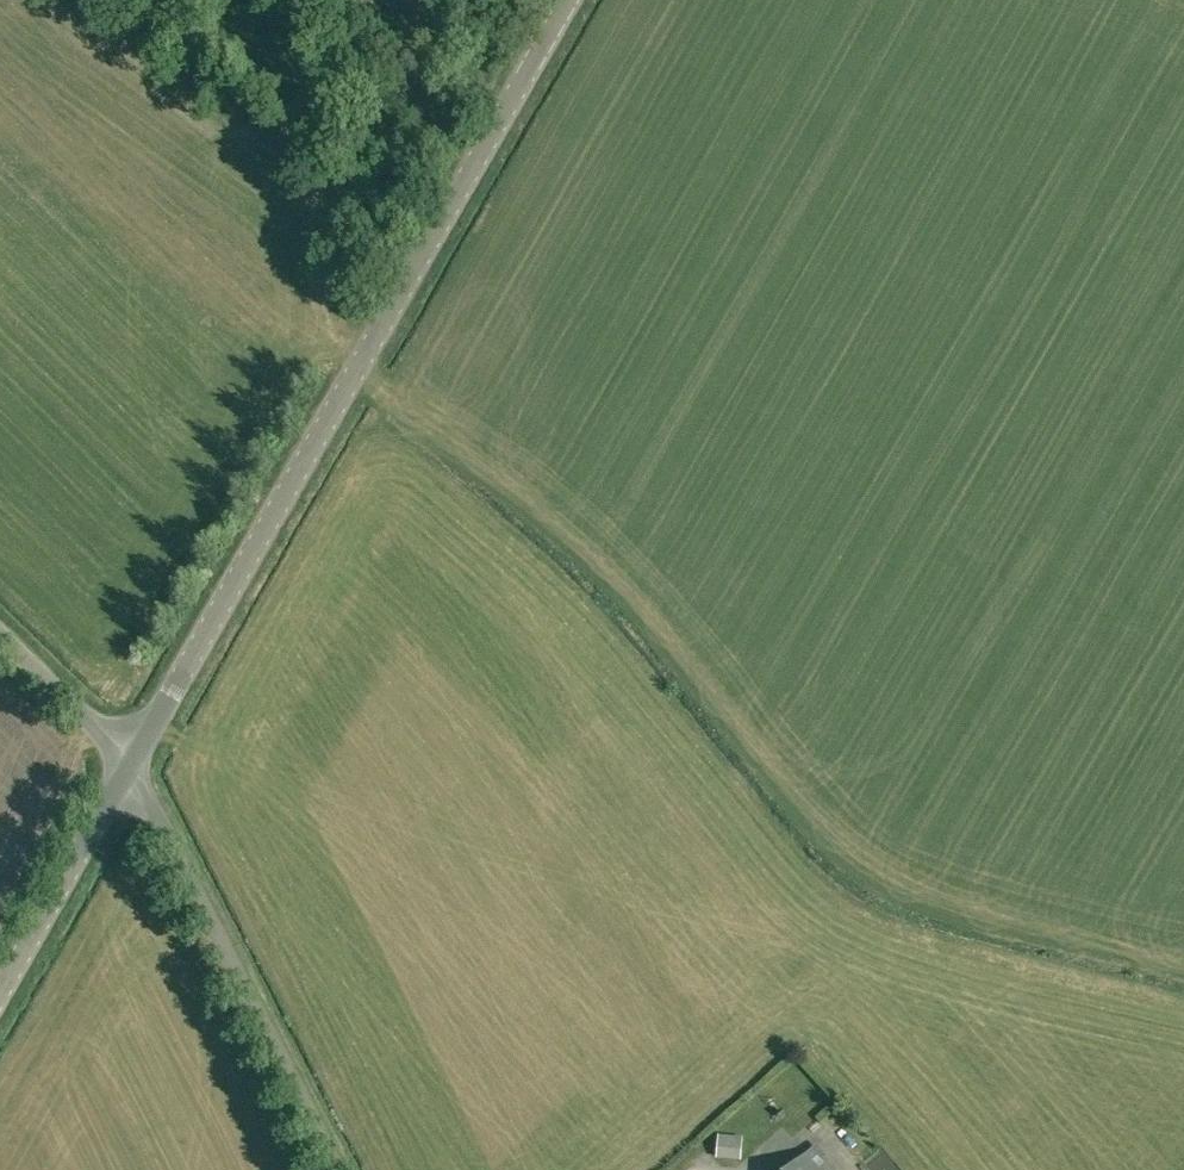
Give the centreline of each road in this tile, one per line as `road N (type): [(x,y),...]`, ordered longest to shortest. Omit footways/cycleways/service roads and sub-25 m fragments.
road 1 (tertiary): [(130,764),(567,0)]
road 2 (unclassified): [(335,1169),(130,764)]
road 3 (tertiary): [(0,991),(130,764)]
road 4 (unclassified): [(130,764),(0,637)]

